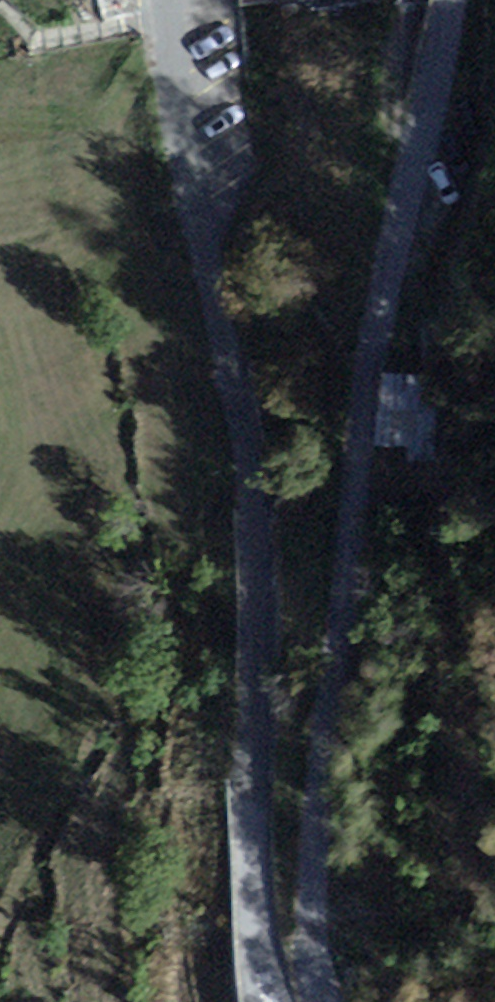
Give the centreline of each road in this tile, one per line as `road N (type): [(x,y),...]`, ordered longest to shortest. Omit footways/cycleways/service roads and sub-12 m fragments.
road 1 (residential): [(333,1001),(327,830),(347,609),(394,310),(468,0)]
road 2 (residential): [(174,0),(187,109),(259,428),(279,618),(254,909),(271,1001)]

